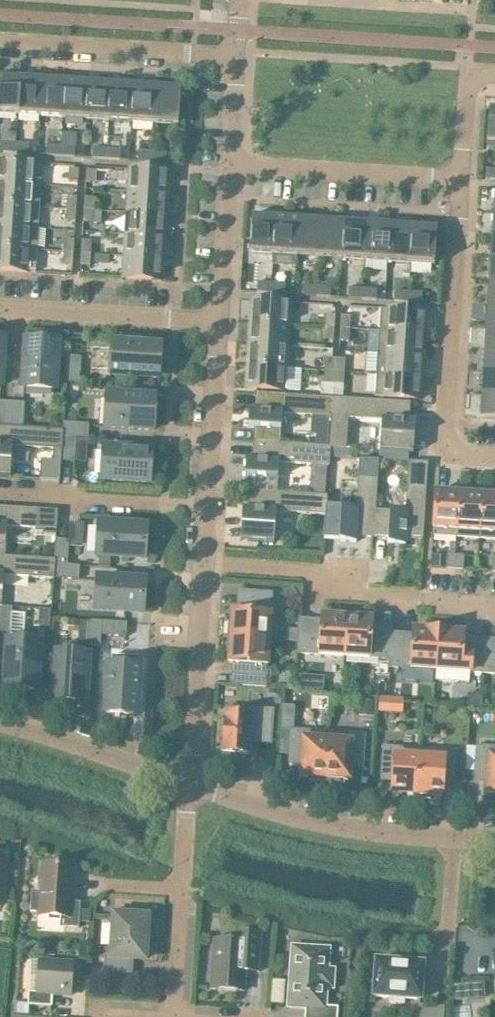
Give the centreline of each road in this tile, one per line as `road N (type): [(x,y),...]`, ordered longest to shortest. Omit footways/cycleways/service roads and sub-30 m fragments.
road 1 (residential): [(494,457),(445,454),(461,178)]
road 2 (residential): [(494,609),(367,595),(311,572),(203,564)]
road 3 (residential): [(186,783),(280,816),(454,841)]
road 4 (residential): [(0,42),(236,57)]
road 5 (residential): [(461,178),(230,164)]
road 6 (residential): [(186,783),(203,564)]
road 7 (residential): [(219,323),(0,311)]
road 8 (residential): [(207,510),(0,496)]
road 9 (residential): [(0,726),(186,783)]
road 10 (residential): [(207,510),(219,323)]
road 11 (residential): [(219,323),(230,164)]
road 12 (residential): [(394,937),(444,936),(454,841)]
road 13 (residential): [(461,178),(466,71),(494,73)]
road 14 (residential): [(176,1016),(183,889)]

